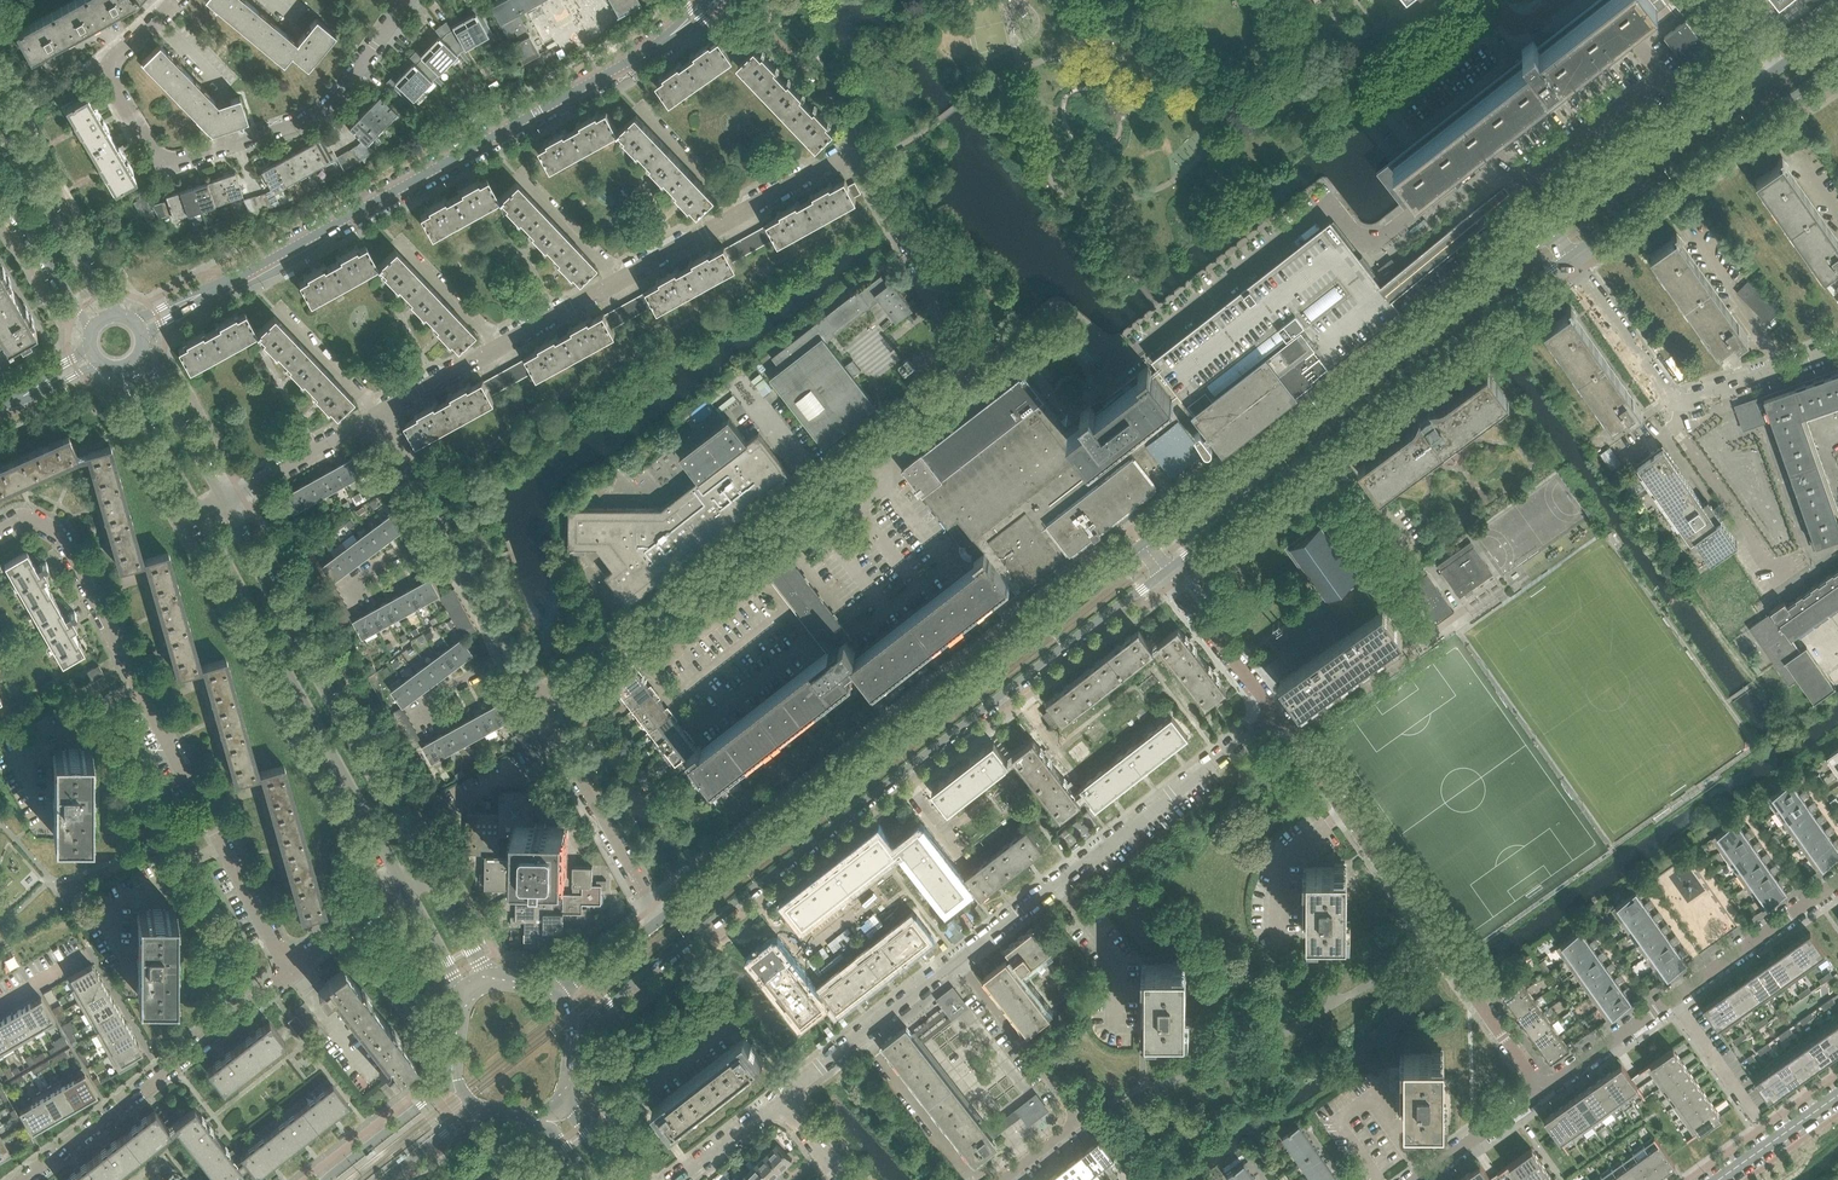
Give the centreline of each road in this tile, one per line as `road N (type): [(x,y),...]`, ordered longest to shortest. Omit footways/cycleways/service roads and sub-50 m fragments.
road 1 (residential): [(378,414),(839,155),(864,159),(977,369)]
road 2 (residential): [(579,1032),(1166,571)]
road 3 (residential): [(977,369),(1053,314),(1113,362),(1129,362),(1318,212),(1340,212),(1359,238),(1376,241),(1490,153)]
road 4 (residential): [(1144,544),(659,922)]
road 5 (residential): [(294,973),(69,545),(36,519),(0,527)]
road 6 (residential): [(197,296),(682,27)]
road 7 (residential): [(541,706),(977,369)]
road 8 (residential): [(1549,234),(1144,544)]
road 9 (residential): [(1166,571),(1568,260)]
road 10 (residential): [(1541,1093),(1274,712)]
road 11 (tertiary): [(200,517),(403,885)]
road 12 (residential): [(108,70),(150,156),(172,163),(327,108),(406,0)]
road 13 (tertiary): [(425,866),(225,501)]
road 14 (residential): [(28,1179),(294,973)]
road 15 (residential): [(1568,260),(1837,66)]
road 16 (residential): [(1002,1179),(1079,1121),(955,961)]
road 17 (residential): [(1055,884),(1274,712)]
road 18 (residential): [(1769,76),(1549,234)]
road 19 (residential): [(1490,153),(1688,0)]
road 20 (residential): [(659,922),(541,706)]
road 21 (residential): [(779,1098),(955,961)]
road 22 (residential): [(1795,561),(1770,566),(1679,436),(1679,404)]
road 23 (residential): [(1673,999),(1837,882)]
road 24 (tertiary): [(114,313),(11,147)]
road 25 (residential): [(1568,260),(1665,396),(1679,404)]
road 26 (residential): [(1274,712),(1166,571)]
road 27 (residential): [(225,501),(378,414)]
road 28 (residential): [(1055,884),(1119,966),(1118,1034)]
road 29 (tertiary): [(225,501),(142,354)]
road 30 (tertiary): [(119,369),(200,517)]
road 31 (residential): [(1679,404),(1837,347)]
road 32 (residential): [(451,1072),(429,1100),(325,1179)]
road 33 (tertiary): [(0,191),(91,328)]
road 34 (residential): [(1541,1093),(1673,999)]
road 35 (residential): [(1417,1179),(1541,1093)]
road 36 (residential): [(1673,999),(1758,1121)]
road 37 (residential): [(510,655),(439,527)]
road 38 (tertiary): [(1718,1179),(1837,1095)]
road 39 (residential): [(294,973),(403,885)]
road 40 (residential): [(360,610),(347,585),(439,527)]
road 41 (residential): [(433,732),(419,705),(510,655)]
road 42 (residential): [(678,1179),(779,1098)]
road 43 (tertiary): [(489,978),(425,866)]
road 44 (residential): [(439,527),(378,414)]
road 45 (residential): [(955,961),(1055,884)]
road 46 (tertiary): [(403,885),(464,994)]
road 47 (residential): [(659,922),(562,995)]

